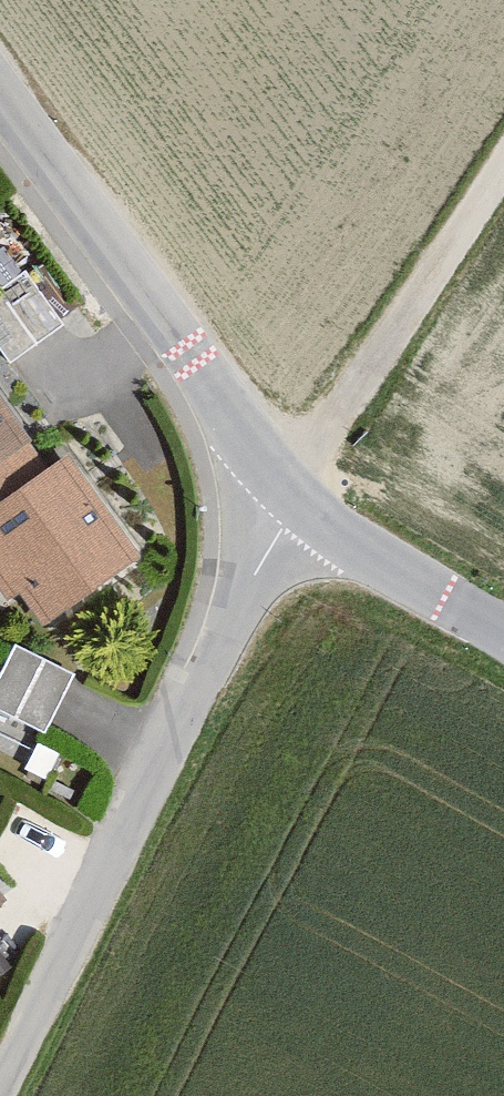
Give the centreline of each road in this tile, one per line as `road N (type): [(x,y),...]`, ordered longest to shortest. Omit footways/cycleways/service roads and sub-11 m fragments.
road 1 (unclassified): [(0,1093),(298,504)]
road 2 (tertiary): [(0,90),(298,504)]
road 3 (track): [(503,185),(298,504)]
road 4 (tertiary): [(298,504),(503,624)]

